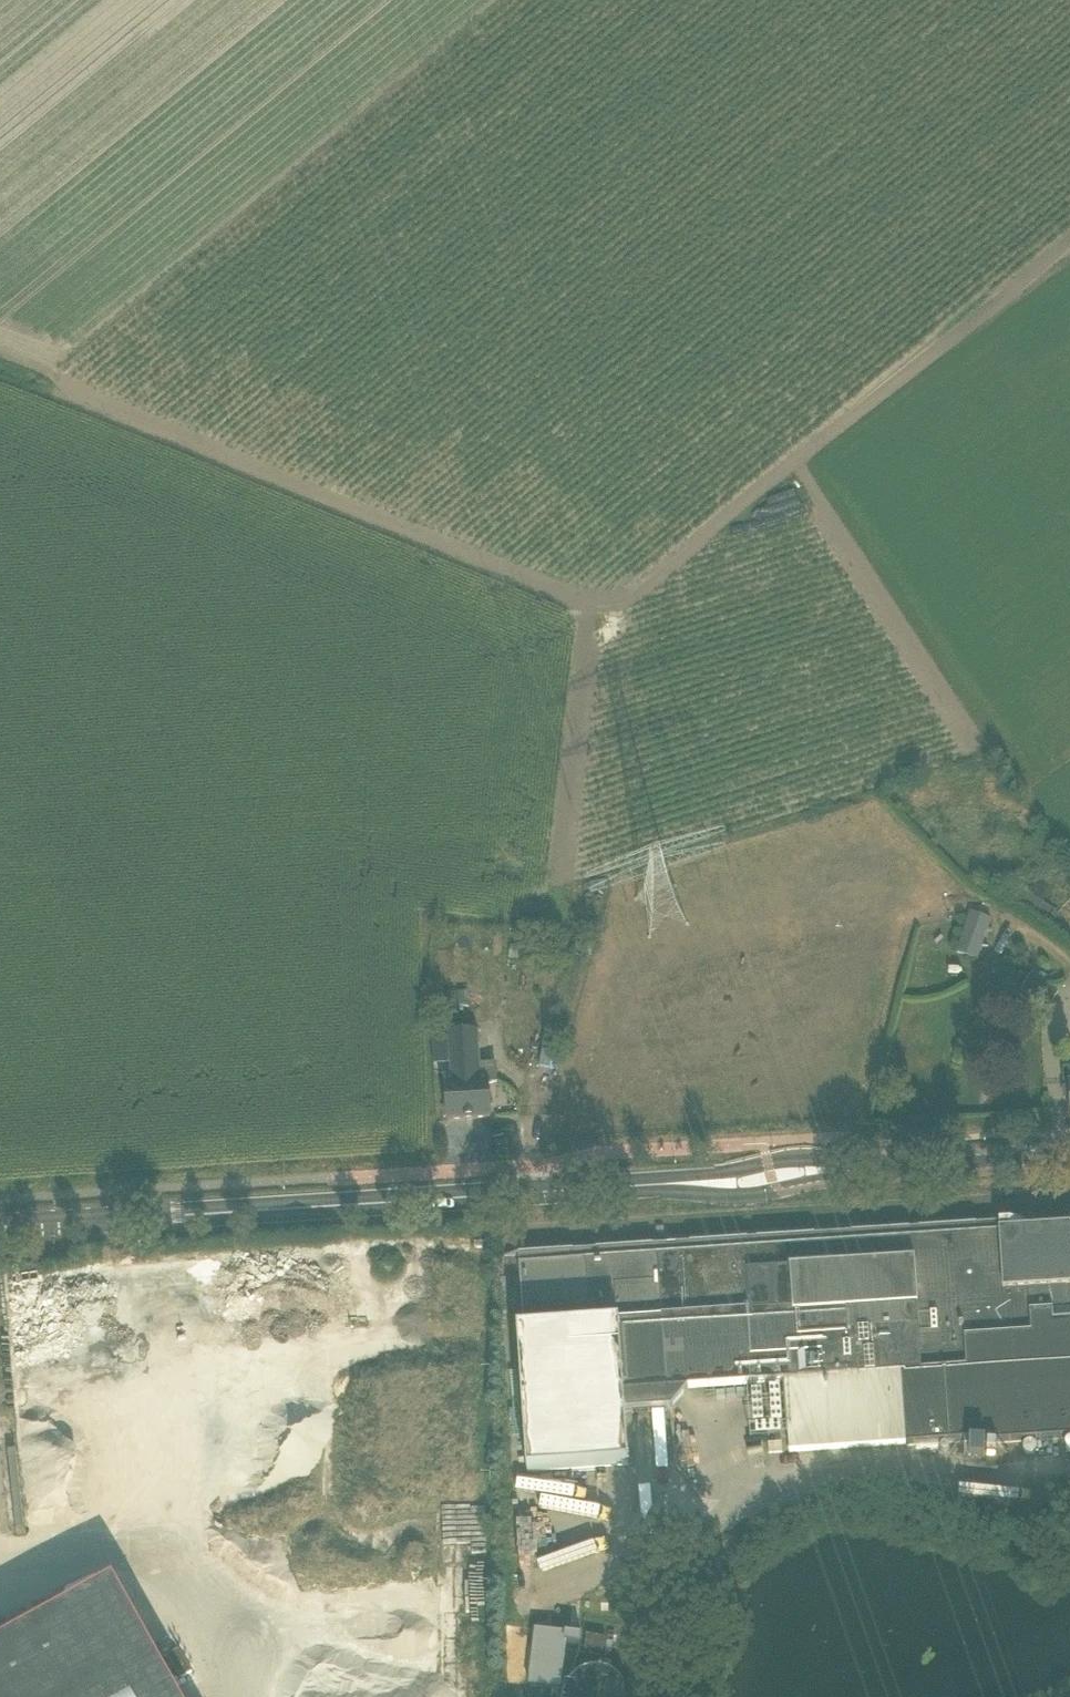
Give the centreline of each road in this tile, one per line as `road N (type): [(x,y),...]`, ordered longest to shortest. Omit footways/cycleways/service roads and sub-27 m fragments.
road 1 (secondary): [(0,1230),(1069,1153)]

